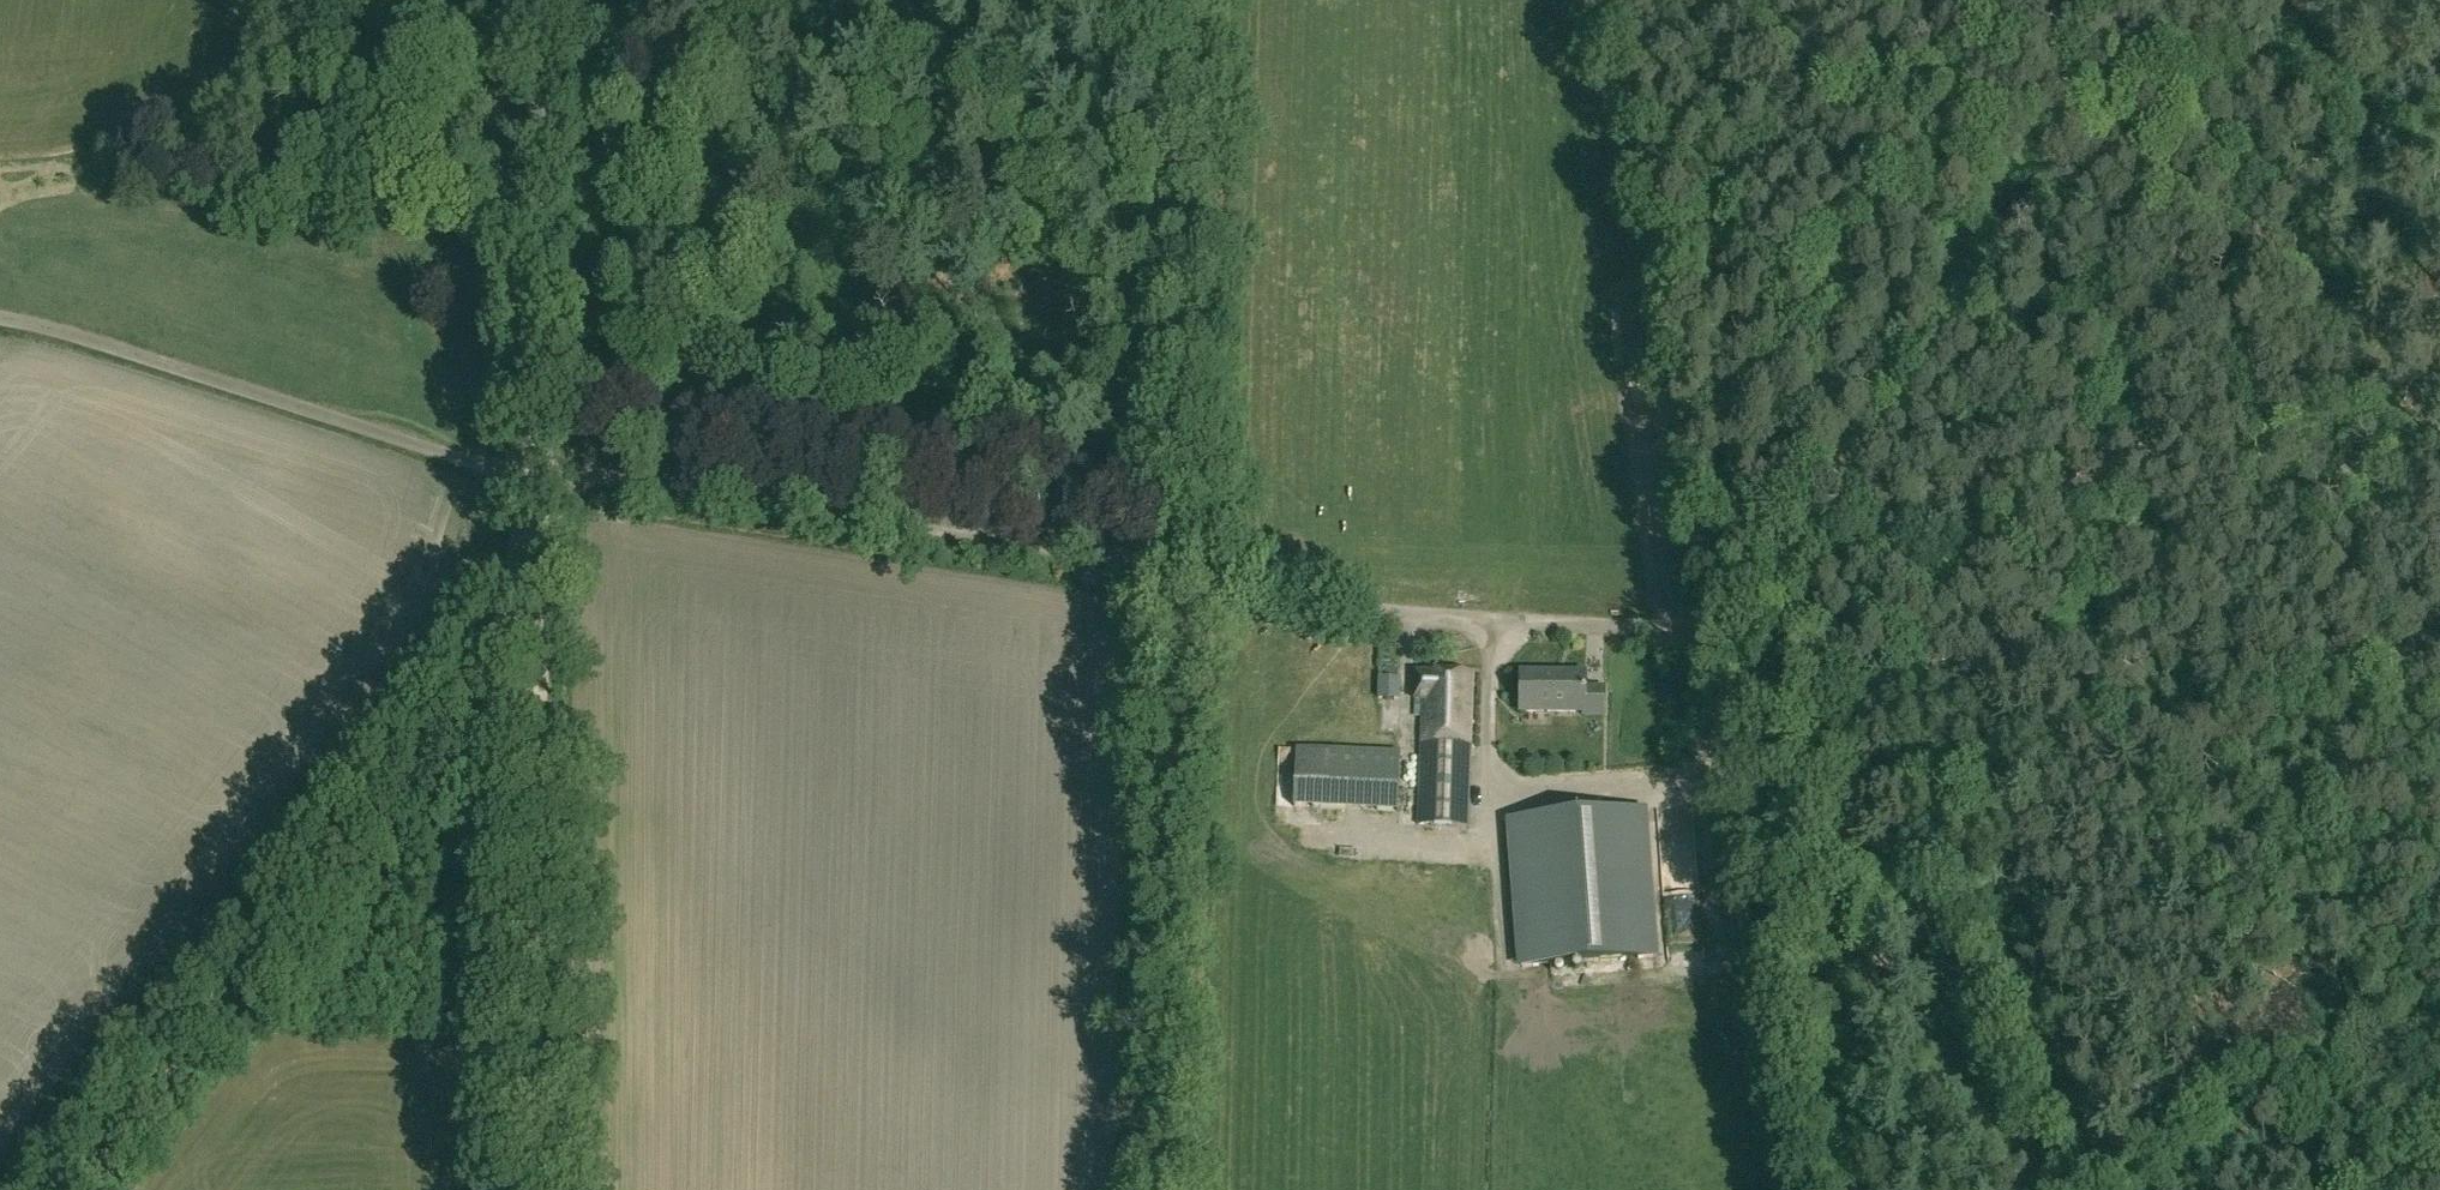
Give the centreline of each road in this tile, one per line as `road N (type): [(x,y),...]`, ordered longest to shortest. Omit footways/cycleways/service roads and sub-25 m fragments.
road 1 (tertiary): [(91,1189),(483,689),(529,607),(547,477),(544,0)]
road 2 (track): [(1780,604),(1714,626),(1449,613),(547,477)]
road 3 (track): [(1780,604),(2025,1189)]
road 4 (track): [(529,607),(539,1189)]
road 5 (track): [(2439,150),(2215,105),(2186,0)]

